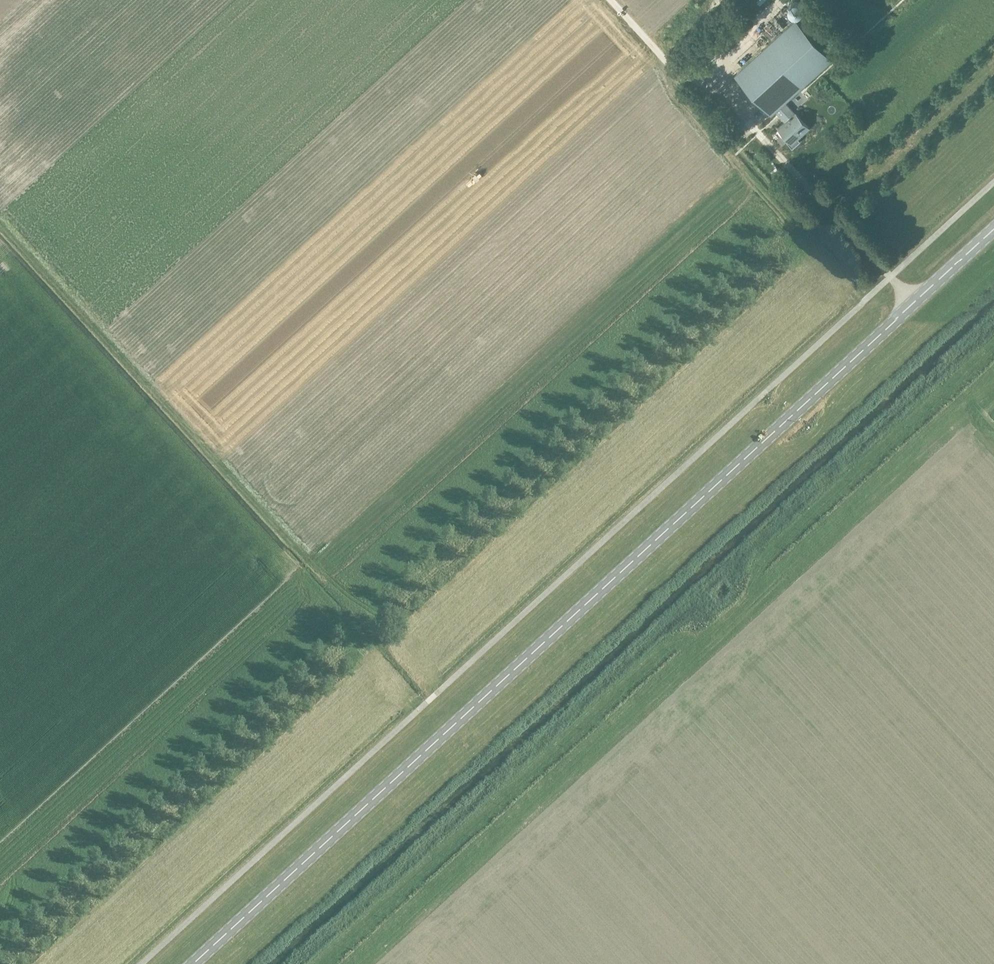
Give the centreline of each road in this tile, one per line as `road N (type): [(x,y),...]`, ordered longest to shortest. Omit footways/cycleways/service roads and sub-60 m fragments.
road 1 (secondary): [(193,963),(993,230)]

